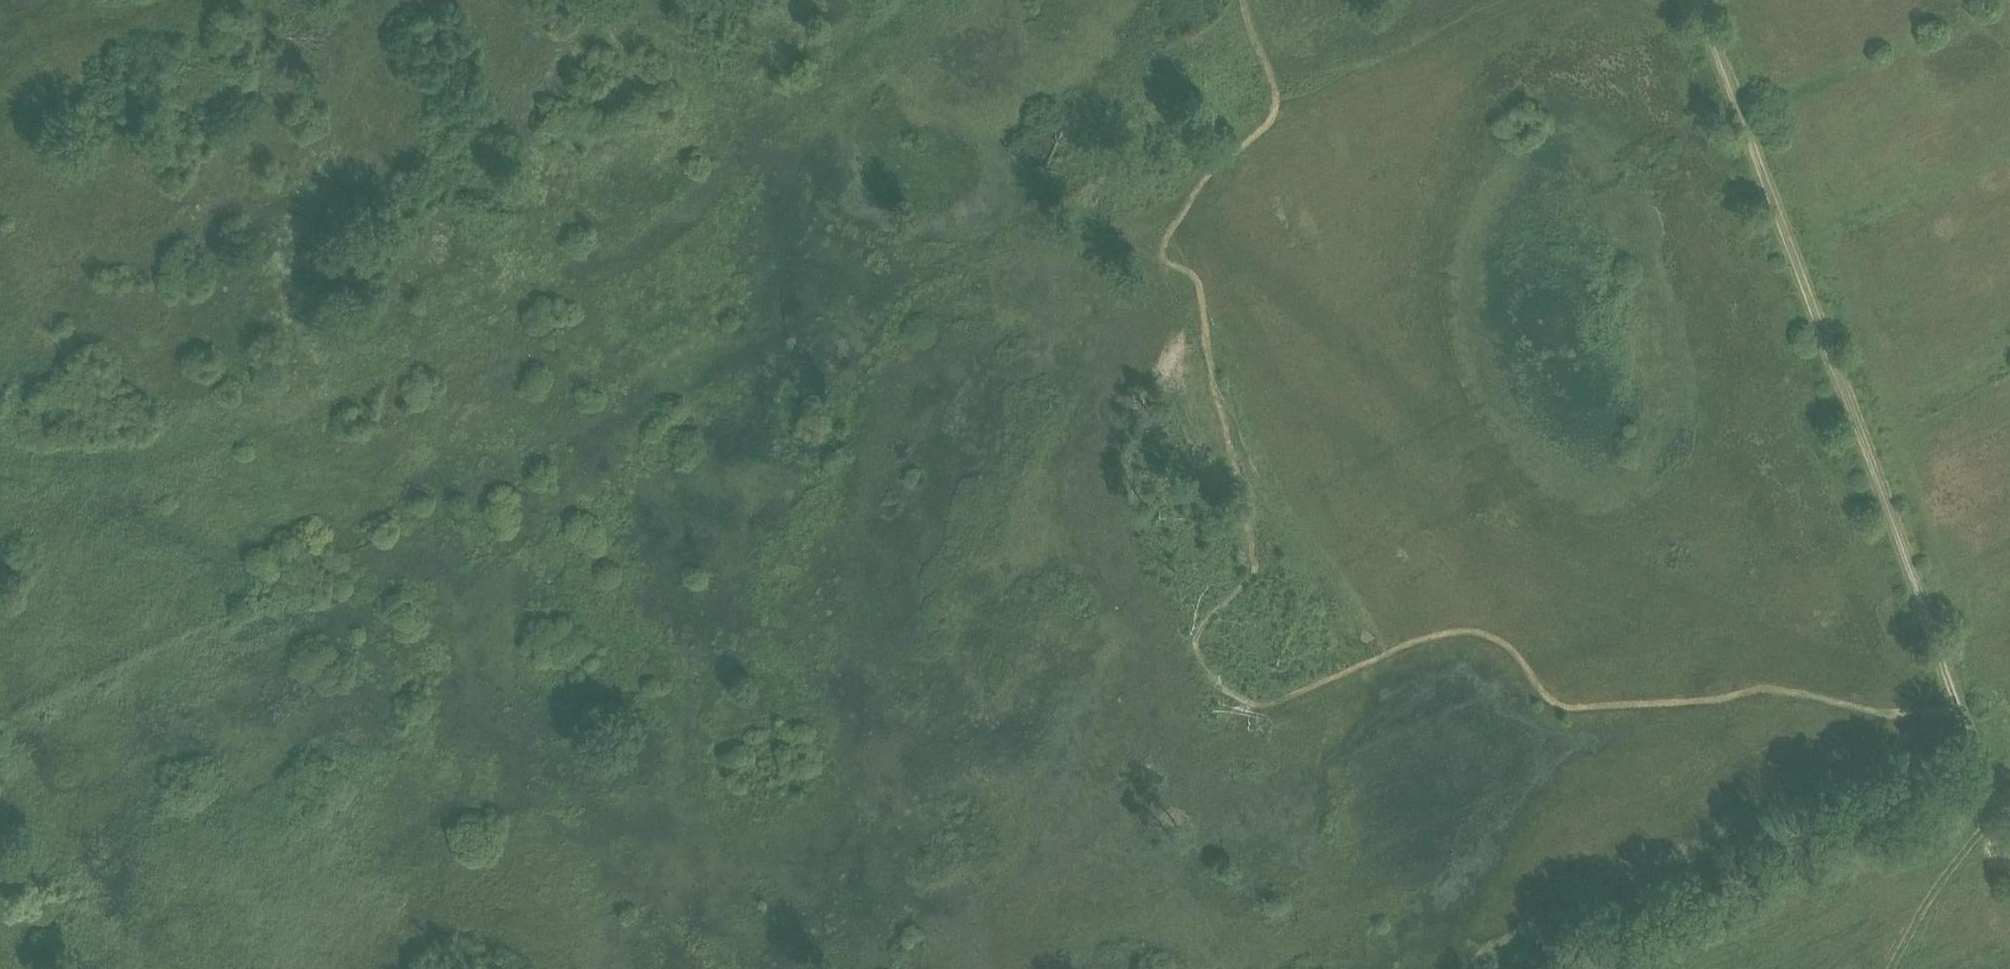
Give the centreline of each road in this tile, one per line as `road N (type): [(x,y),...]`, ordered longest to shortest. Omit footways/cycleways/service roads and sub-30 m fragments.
road 1 (track): [(1694,0),(1965,716)]
road 2 (track): [(1965,716),(2009,835)]

